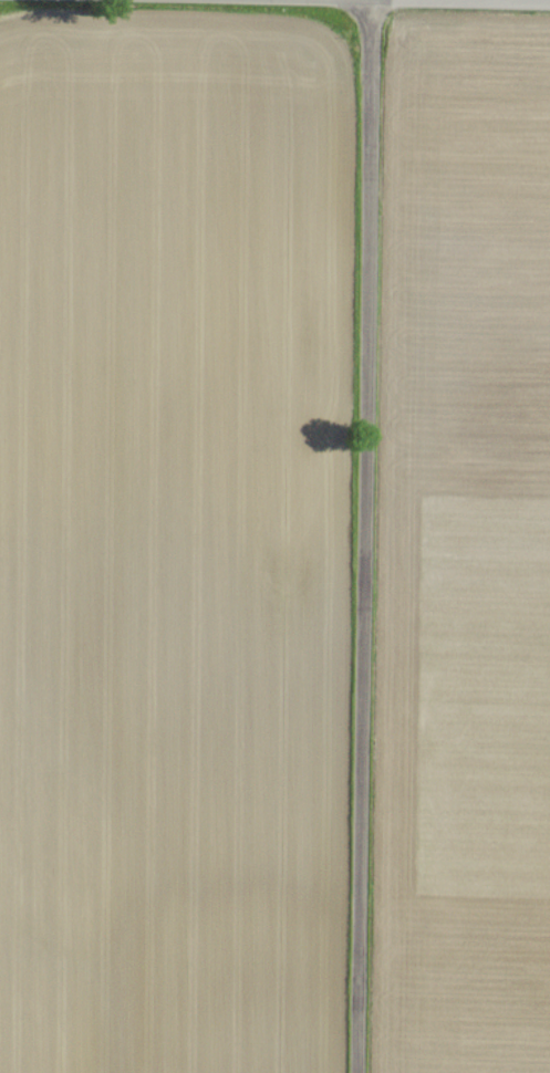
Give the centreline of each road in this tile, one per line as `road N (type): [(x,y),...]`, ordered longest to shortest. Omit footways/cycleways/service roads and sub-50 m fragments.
road 1 (residential): [(365,1072),(379,0)]

